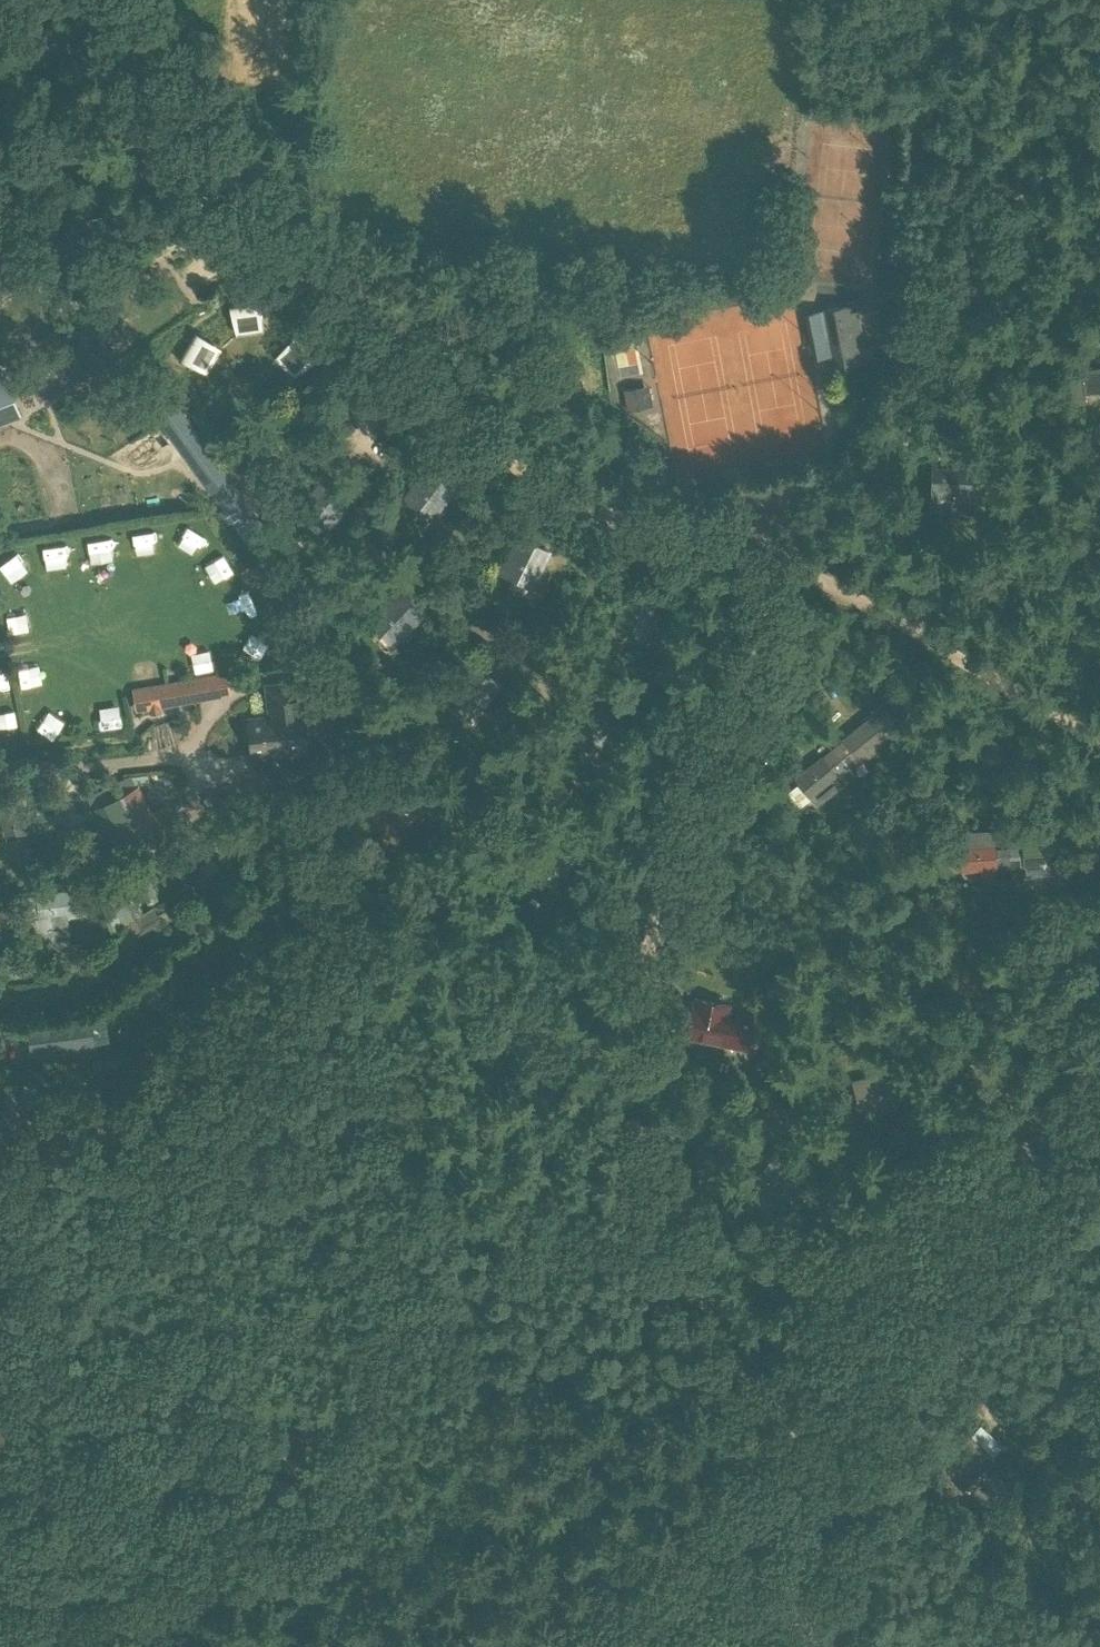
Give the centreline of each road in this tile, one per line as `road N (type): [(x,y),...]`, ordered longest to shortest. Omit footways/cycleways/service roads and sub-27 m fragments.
road 1 (track): [(778,560),(567,496),(484,444),(317,283),(233,187),(120,0)]
road 2 (track): [(665,895),(637,972),(631,1030),(650,1176),(678,1252),(719,1319),(800,1364)]
road 3 (track): [(665,895),(846,969),(948,1042),(1027,1122)]
road 4 (track): [(800,1364),(857,1268),(928,1180),(1099,1080)]
road 5 (track): [(1099,743),(865,600),(778,560)]
road 6 (unclassified): [(882,1646),(781,1606),(718,1604),(541,1646)]
road 7 (track): [(778,560),(665,895)]
road 8 (track): [(624,1624),(771,1429),(800,1364)]

